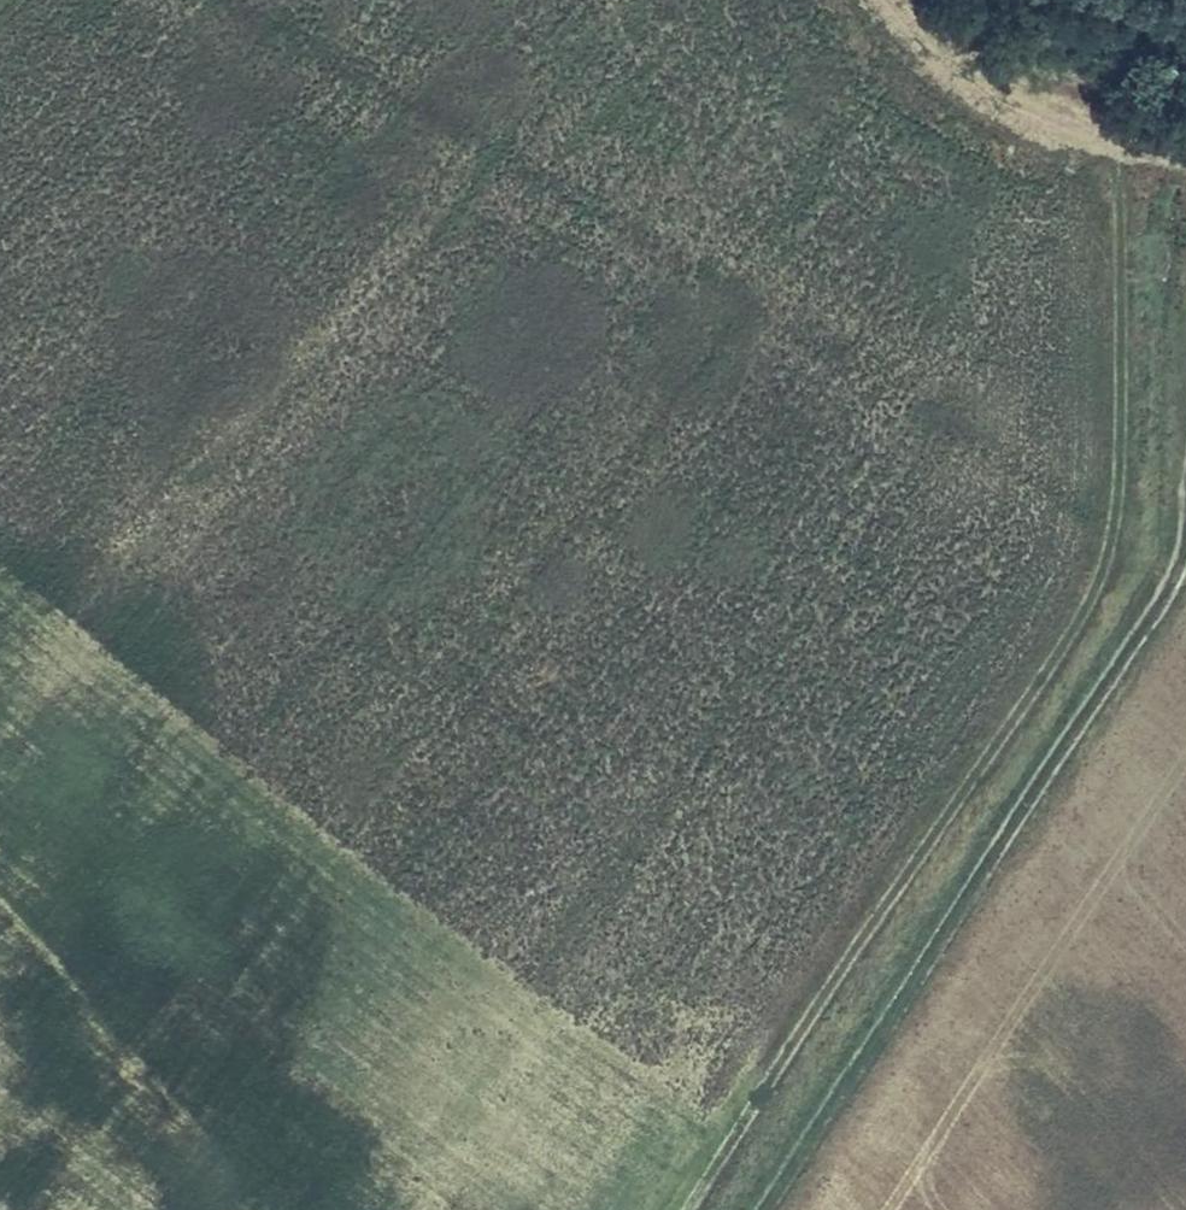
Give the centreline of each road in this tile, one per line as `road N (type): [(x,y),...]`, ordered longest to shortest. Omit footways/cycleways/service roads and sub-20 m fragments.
road 1 (track): [(1185,585),(781,1209)]
road 2 (track): [(903,0),(952,63),(1129,148),(1185,158)]

